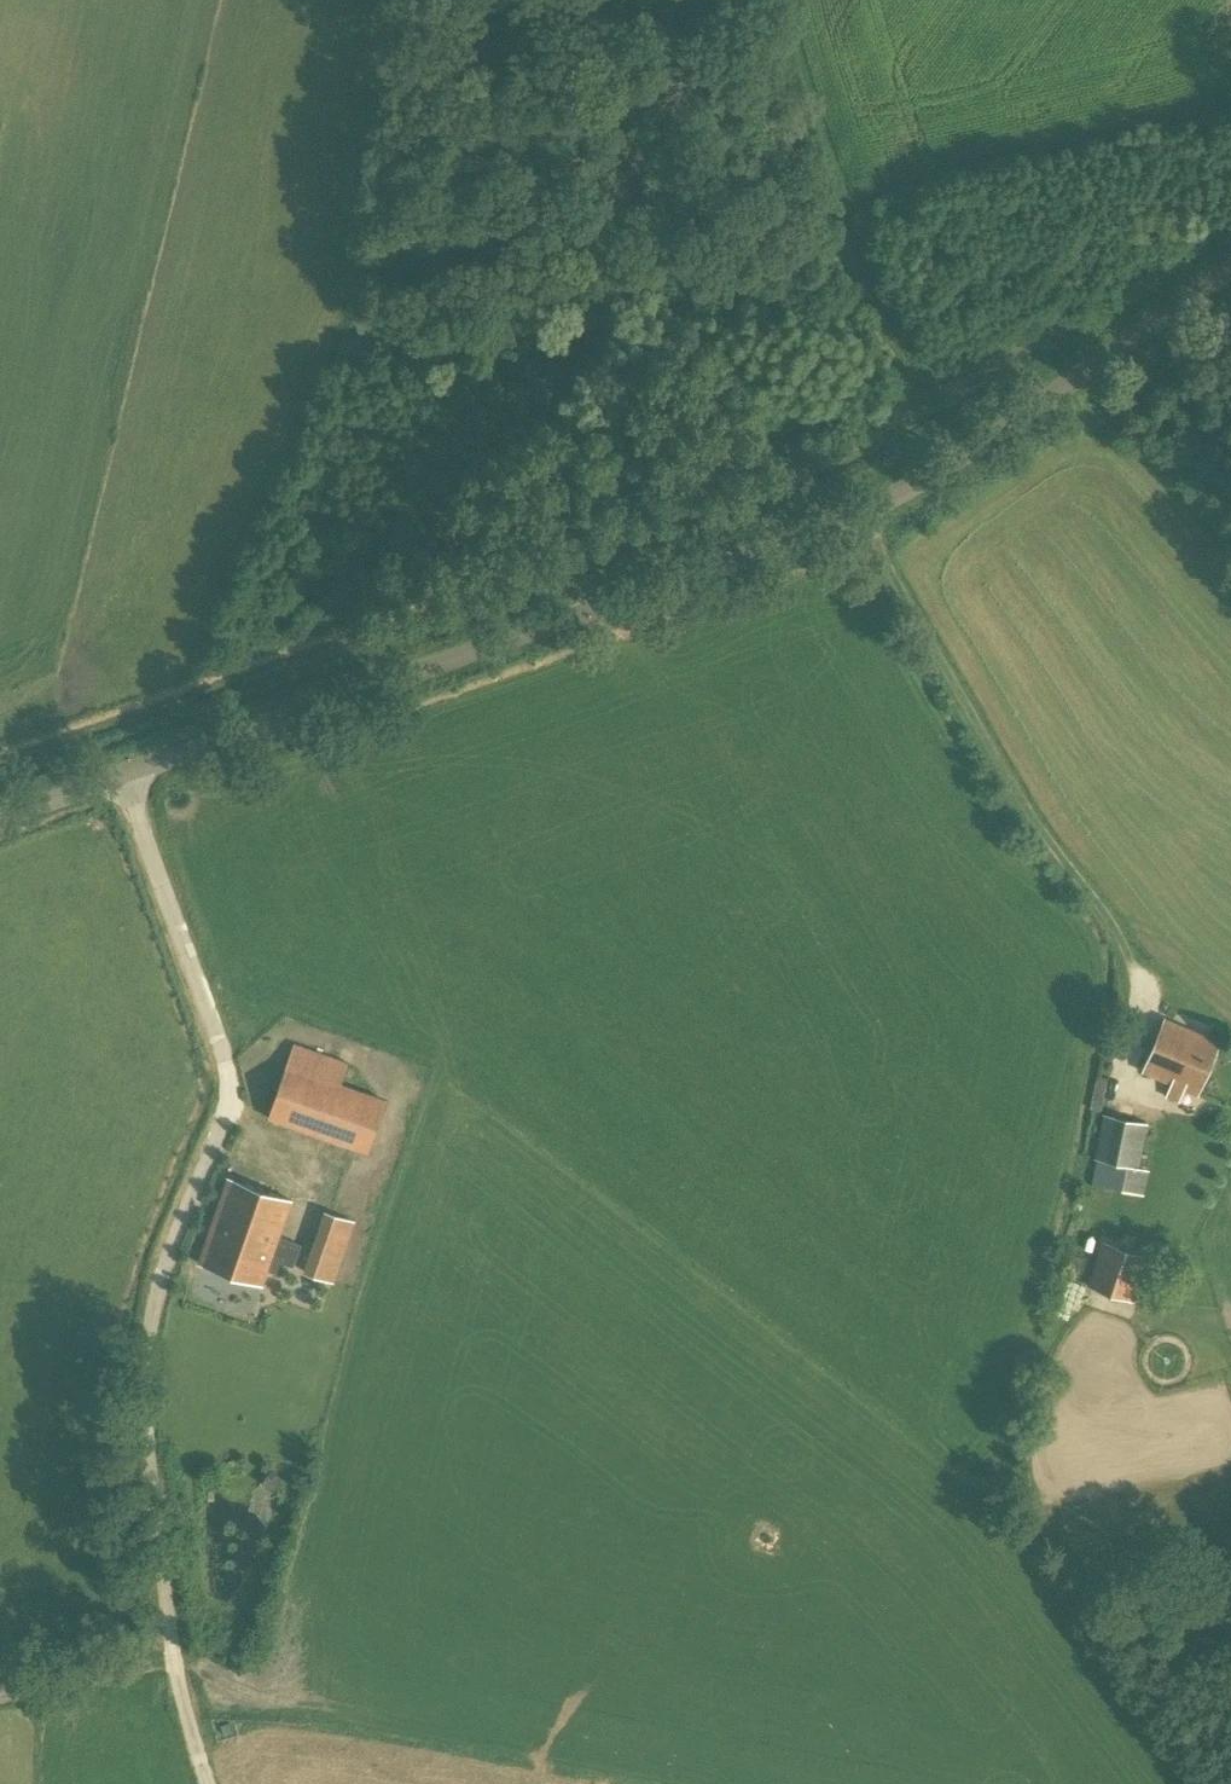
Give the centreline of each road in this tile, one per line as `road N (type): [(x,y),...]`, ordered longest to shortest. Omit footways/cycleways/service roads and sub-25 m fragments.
road 1 (unclassified): [(0,827),(863,513),(1104,386),(1230,293)]
road 2 (track): [(125,784),(237,1096),(200,1169),(140,1353),(141,1470),(178,1687),(206,1783)]

